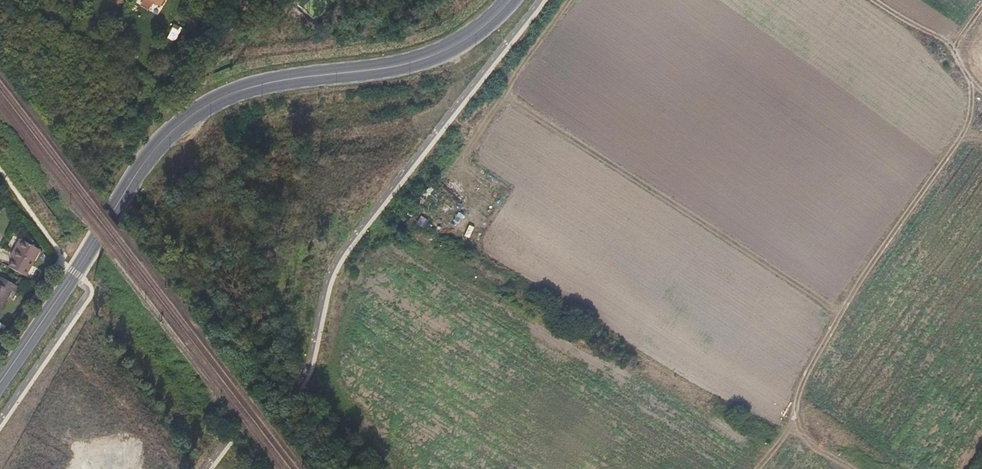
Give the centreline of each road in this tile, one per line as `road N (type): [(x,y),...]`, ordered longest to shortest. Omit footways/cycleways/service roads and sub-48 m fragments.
road 1 (secondary): [(515,0),(483,38),(458,51),(260,84),(201,112),(155,147),(111,215)]
road 2 (track): [(981,122),(804,376),(793,416),(759,468)]
road 3 (secondary): [(0,383),(111,215)]
road 4 (track): [(864,0),(981,89)]

